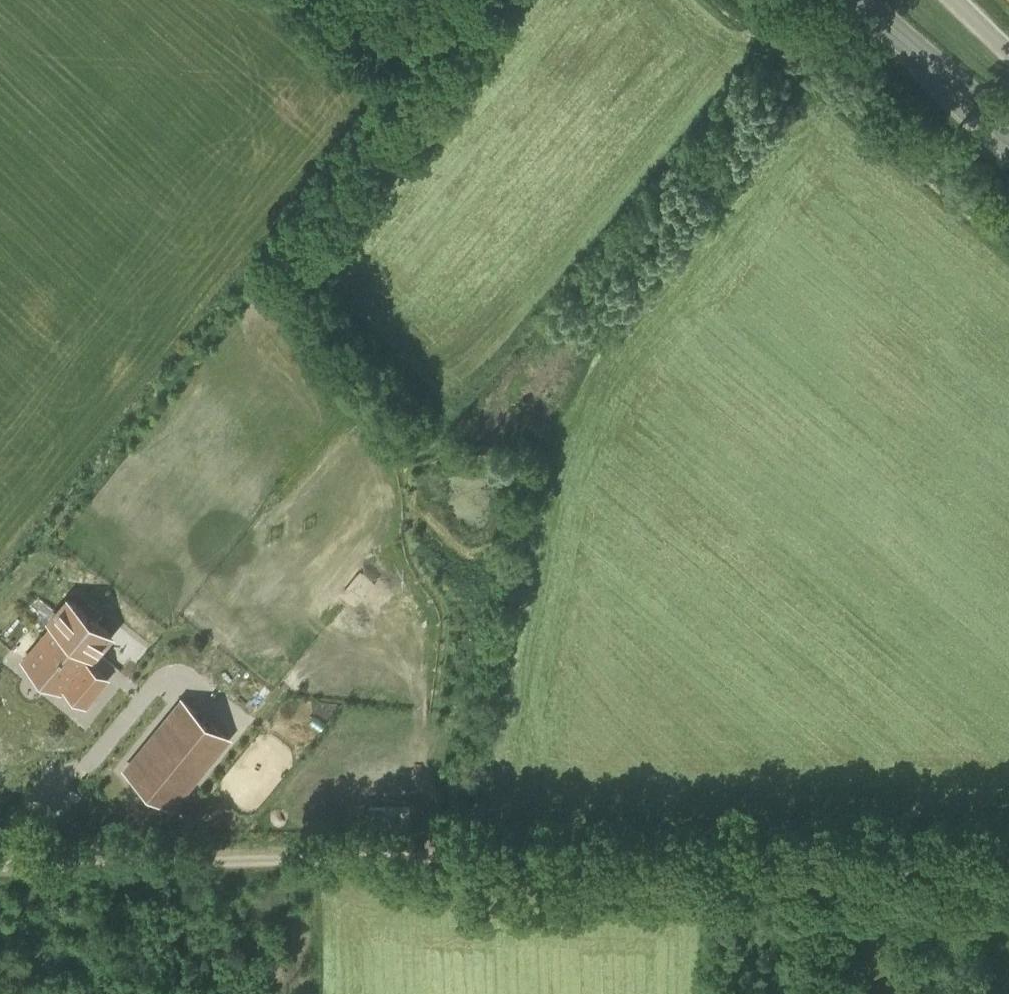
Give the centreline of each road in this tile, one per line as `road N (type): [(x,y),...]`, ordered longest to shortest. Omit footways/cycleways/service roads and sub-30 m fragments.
road 1 (track): [(1008,851),(0,867)]
road 2 (primary): [(1008,133),(853,0)]

